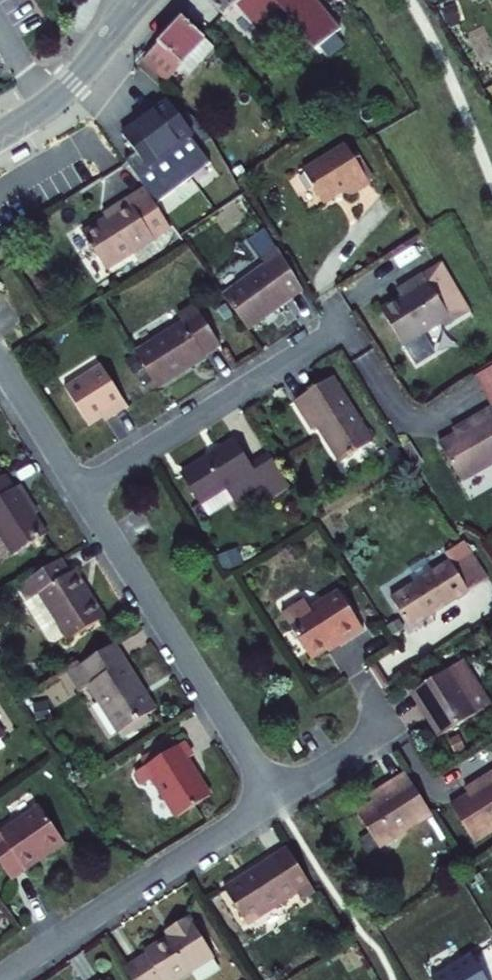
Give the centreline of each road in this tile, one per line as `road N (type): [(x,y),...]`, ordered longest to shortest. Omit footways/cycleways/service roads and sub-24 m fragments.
road 1 (residential): [(82,493),(274,798)]
road 2 (residential): [(0,979),(274,798)]
road 3 (residential): [(82,493),(345,323)]
road 4 (tertiary): [(139,0),(57,96),(0,136)]
road 5 (residential): [(0,362),(82,493)]
road 6 (residential): [(274,798),(380,728)]

